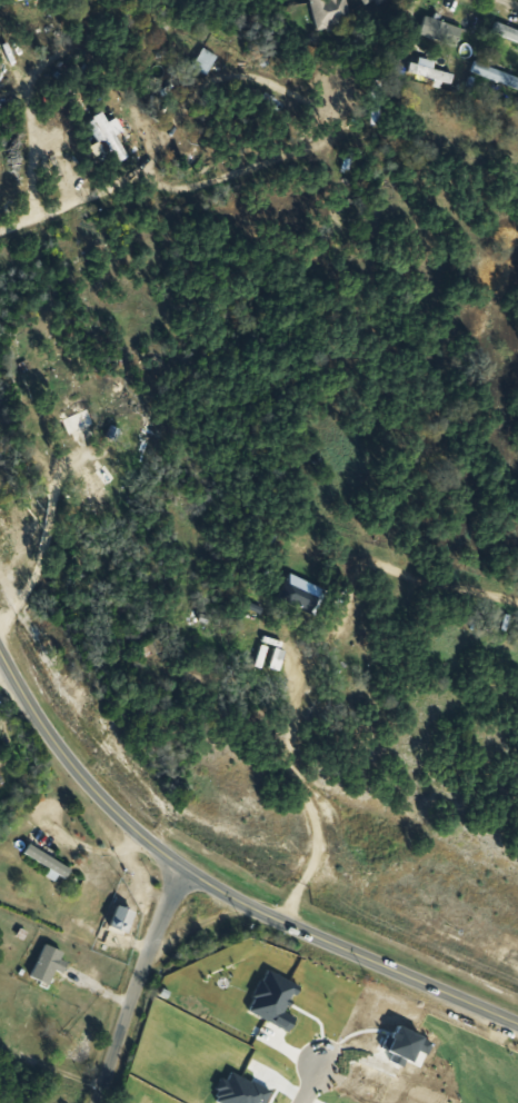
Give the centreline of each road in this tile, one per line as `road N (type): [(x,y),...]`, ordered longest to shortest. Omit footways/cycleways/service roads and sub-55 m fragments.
road 1 (tertiary): [(517,1021),(292,920),(157,846),(97,788),(0,632)]
road 2 (residential): [(102,1102),(169,916),(199,873)]

